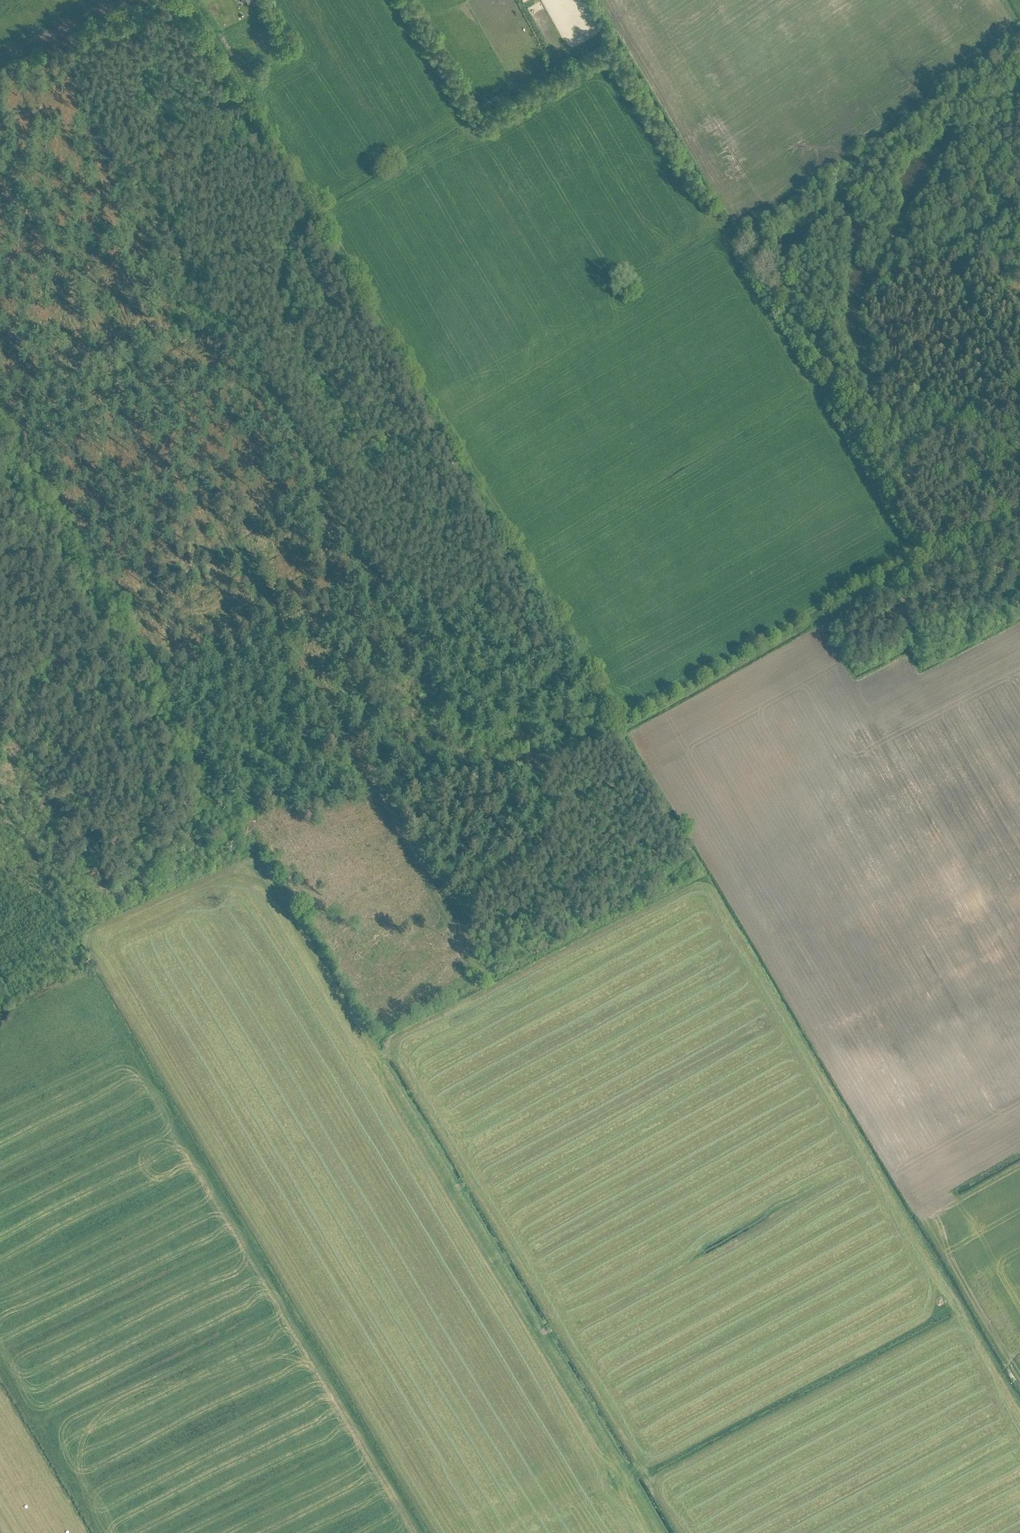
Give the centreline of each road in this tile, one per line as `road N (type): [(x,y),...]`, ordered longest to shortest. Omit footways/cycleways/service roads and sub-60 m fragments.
road 1 (track): [(660,1532),(424,1141)]

